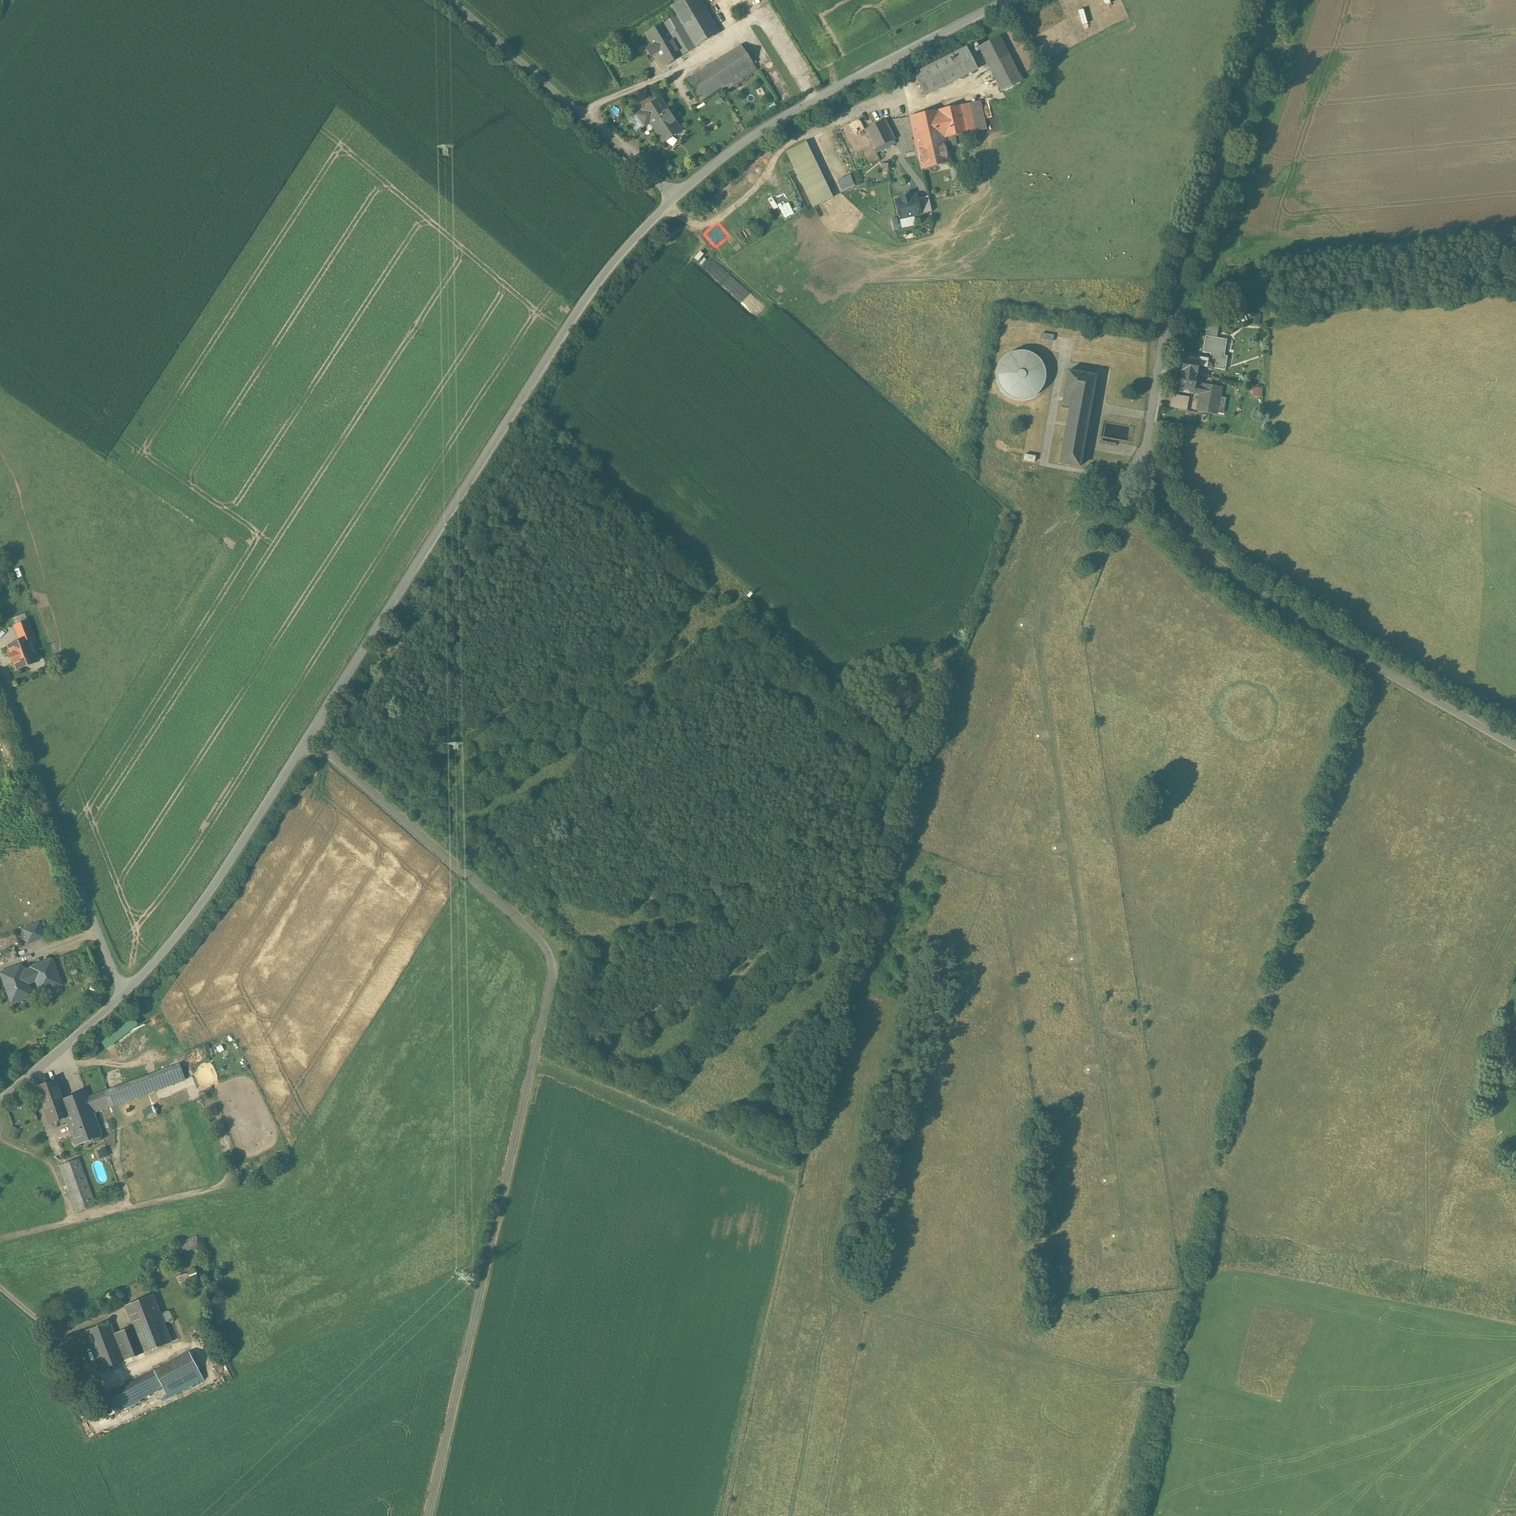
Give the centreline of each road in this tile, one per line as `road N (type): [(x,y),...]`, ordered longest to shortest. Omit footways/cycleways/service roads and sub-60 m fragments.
road 1 (unclassified): [(1515,748),(1313,630),(1204,555),(1151,481),(1153,391),(1166,324),(1273,0)]
road 2 (unclassified): [(308,739),(538,937),(551,967),(428,1515)]
road 3 (track): [(1515,1508),(1170,1389),(850,1298),(835,1257),(863,1126)]
road 4 (unclassified): [(308,739),(599,283),(675,196)]
road 5 (unclassified): [(675,196),(767,129),(1006,0)]
road 6 (unclassified): [(124,993),(0,671)]
road 7 (unclassified): [(124,993),(195,914),(308,739)]
road 8 (unclassified): [(675,196),(450,0)]
road 9 (unclassified): [(0,1100),(124,993)]

